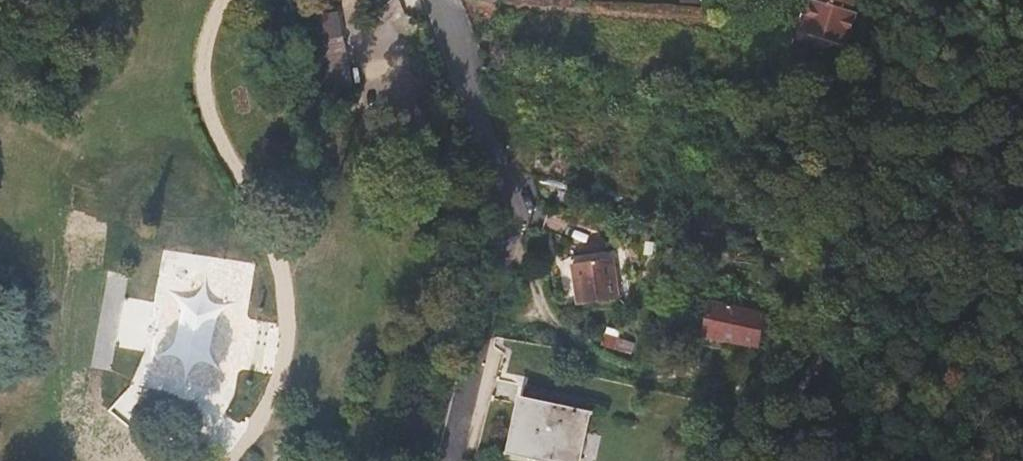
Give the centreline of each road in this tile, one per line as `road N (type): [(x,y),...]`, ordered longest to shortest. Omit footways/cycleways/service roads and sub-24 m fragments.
road 1 (residential): [(442,0),(519,208),(457,460)]
road 2 (residential): [(779,460),(844,216),(879,0)]

